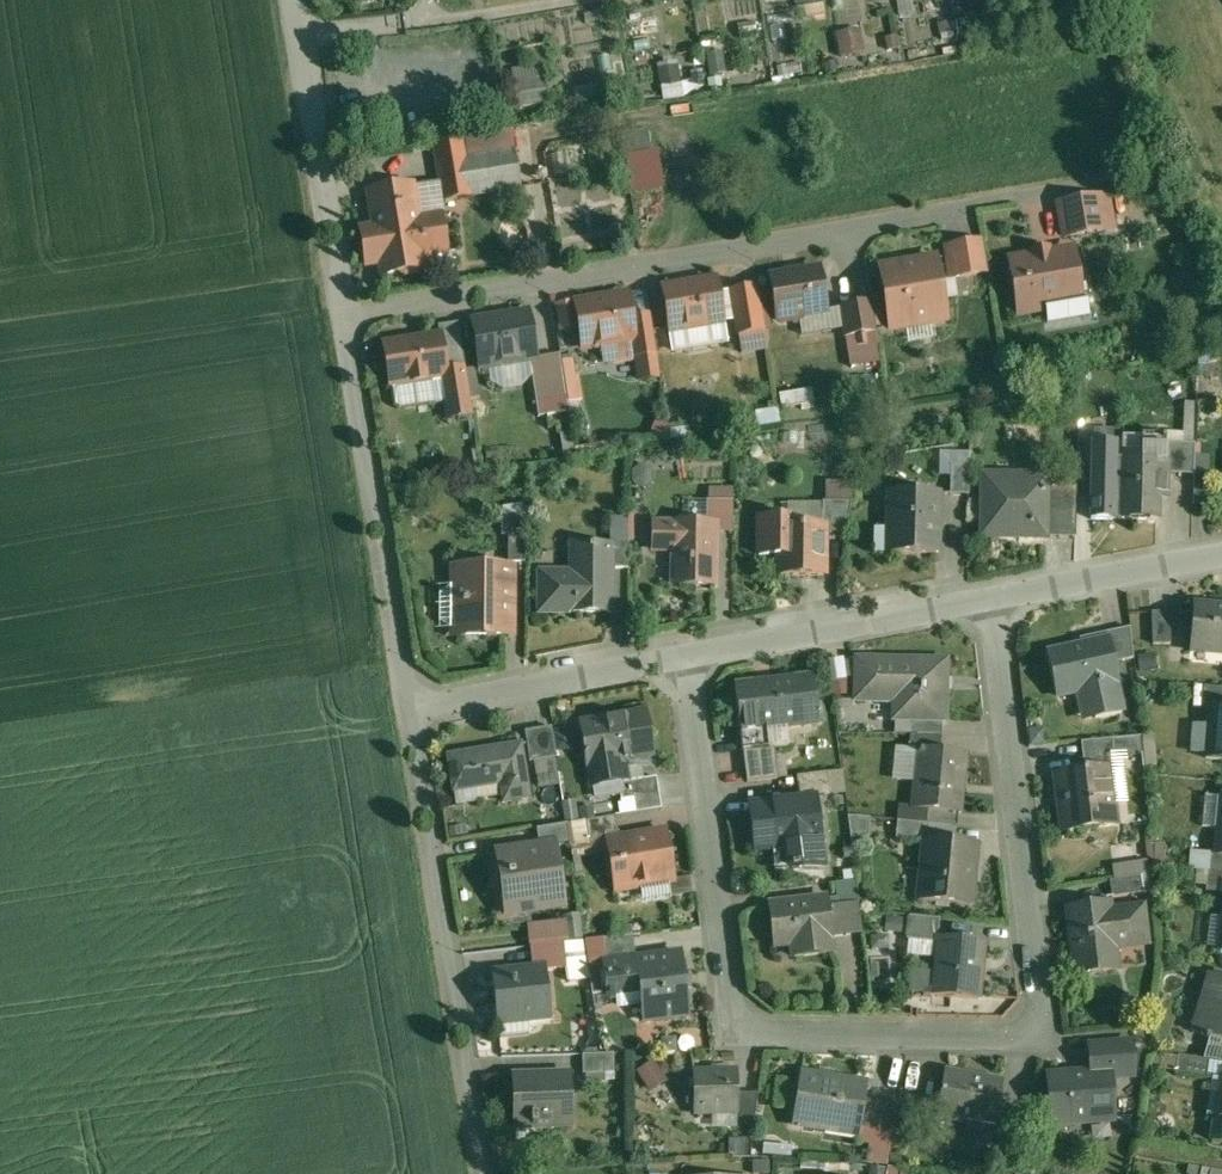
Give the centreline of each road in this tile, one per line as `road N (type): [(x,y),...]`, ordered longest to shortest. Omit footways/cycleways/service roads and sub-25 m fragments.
road 1 (residential): [(684,655),(736,1009),(775,1038),(1016,1042),(1040,1032),(1046,1008),(990,597)]
road 2 (residential): [(346,317),(1058,193)]
road 3 (residential): [(483,1173),(412,712)]
road 4 (residential): [(412,712),(346,317)]
road 5 (residential): [(990,597),(684,655)]
road 6 (residential): [(684,655),(412,712)]
road 7 (residential): [(1221,554),(990,597)]
road 8 (unclassified): [(297,0),(324,172)]
road 9 (residential): [(346,317),(324,172)]

